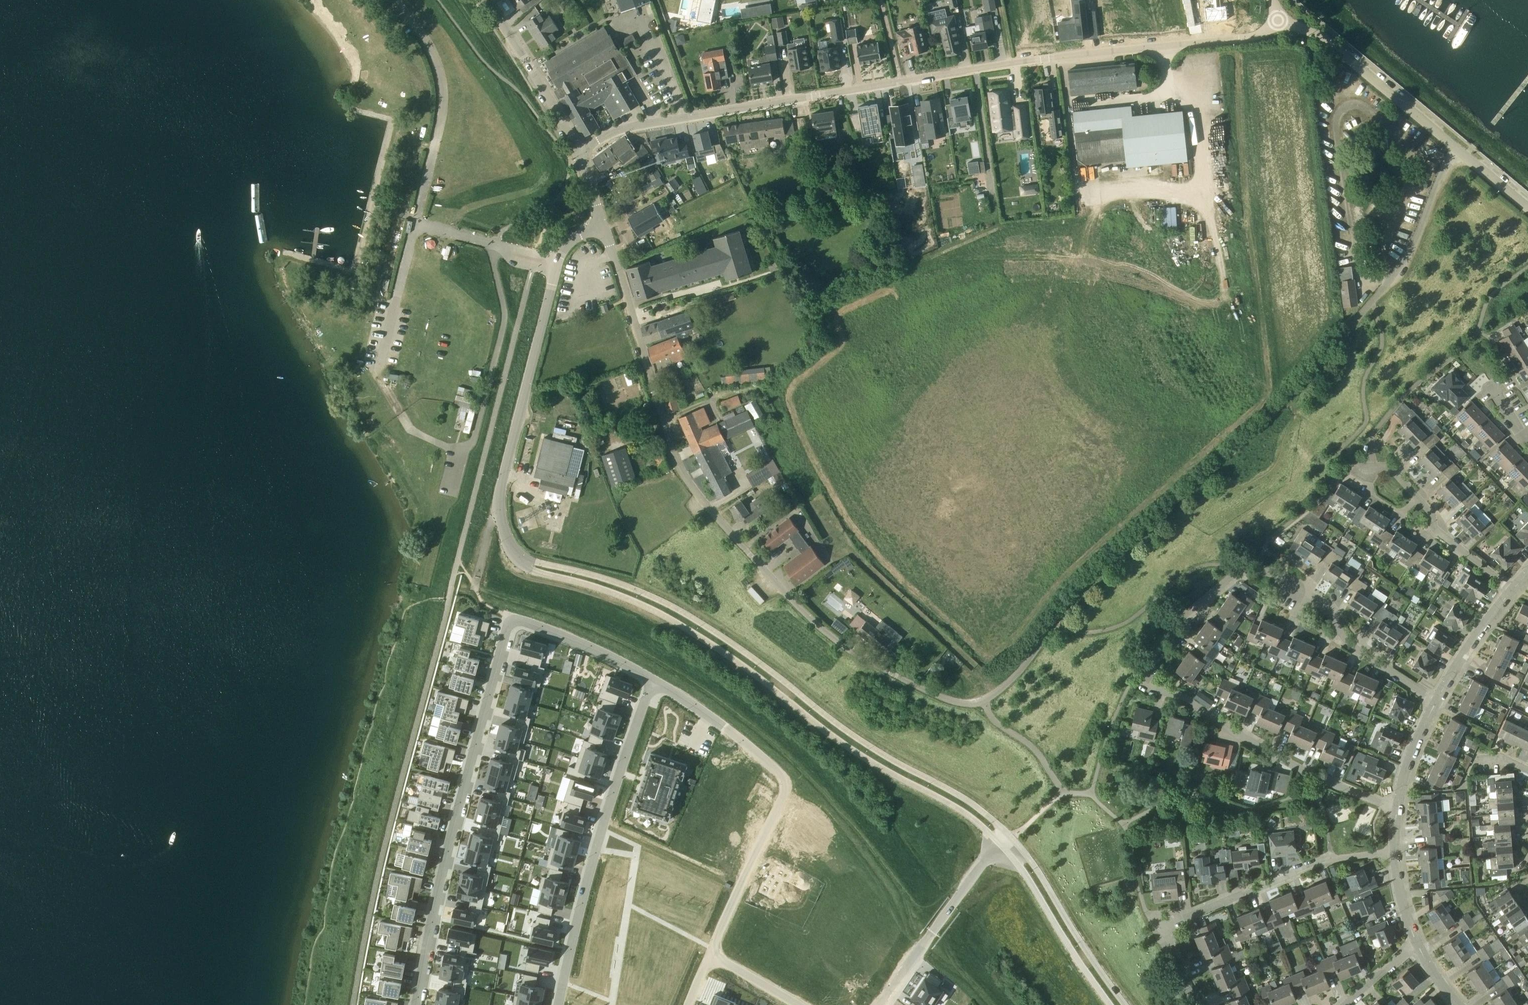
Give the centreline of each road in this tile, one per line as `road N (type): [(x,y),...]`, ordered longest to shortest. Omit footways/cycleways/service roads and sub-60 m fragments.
road 1 (residential): [(984,701),(1025,665),(1096,574),(1316,368),(1407,256),(1442,169),(1458,150)]
road 2 (residential): [(579,153),(648,124),(1115,51),(1255,37),(1279,21)]
road 3 (residential): [(1396,810),(1143,680),(1180,618),(1234,573),(1256,567),(1316,599),(1343,639),(1436,701)]
road 4 (residential): [(984,701),(933,693),(830,635),(690,487),(602,226)]
road 5 (tertiary): [(501,519),(508,551),(523,567),(674,622),(859,755),(961,810),(1001,843)]
road 6 (tertiary): [(1013,839),(684,614),(528,556),(501,519)]
road 7 (residential): [(417,1004),(438,895),(512,623)]
road 8 (residential): [(711,954),(788,784),(697,706),(653,681)]
road 9 (residential): [(1197,1004),(1154,930),(1331,858),(1395,854)]
road 10 (residential): [(653,681),(583,882),(557,1004)]
road 11 (unclassified): [(496,245),(505,319),(474,440),(459,450),(410,431),(379,372)]
road 12 (tertiary): [(501,519),(504,475),(560,259)]
road 13 (unclassified): [(416,225),(444,93),(431,48),(397,0)]
road 14 (residential): [(1512,590),(1435,529),(1432,514),(1390,469),(1371,467),(1373,433)]
road 15 (tertiary): [(1458,150),(1318,34),(1279,21)]
road 16 (residential): [(1001,843),(880,1004)]
road 17 (tertiary): [(1127,1004),(1013,839)]
road 18 (tertiary): [(1001,843),(1112,1004)]
road 19 (tertiary): [(579,153),(487,0)]
road 20 (residential): [(653,681),(584,645),(512,623)]
road 21 (residential): [(1436,701),(1512,590)]

